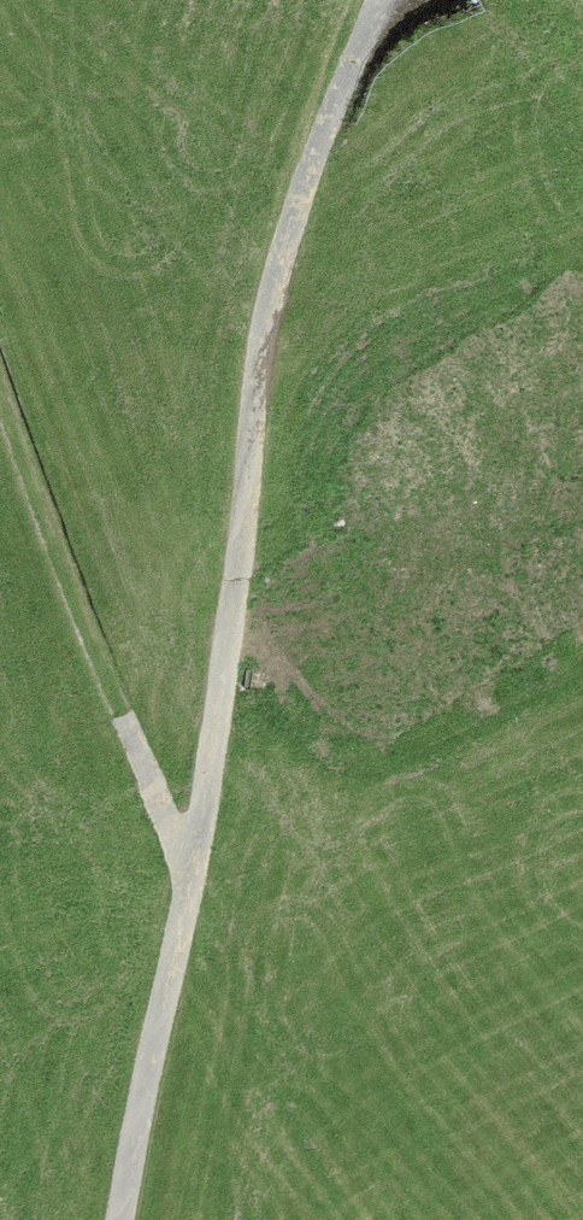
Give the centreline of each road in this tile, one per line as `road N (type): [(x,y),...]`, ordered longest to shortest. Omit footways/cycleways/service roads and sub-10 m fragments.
road 1 (track): [(118,1219),(194,864),(300,89),(355,0)]
road 2 (track): [(194,864),(118,712),(0,389)]

